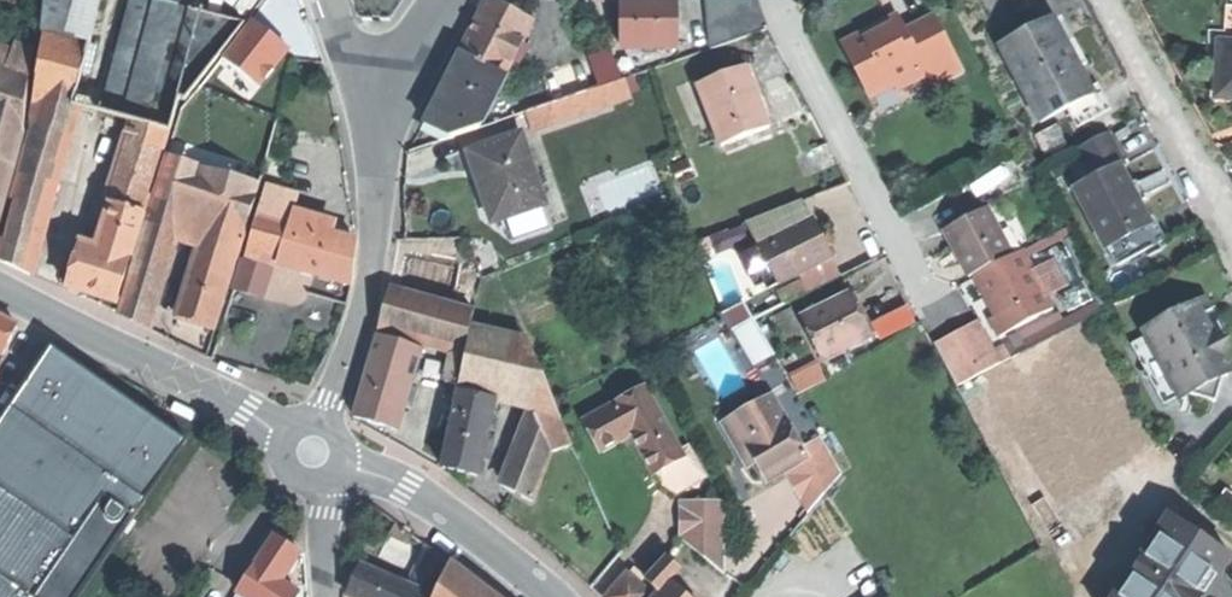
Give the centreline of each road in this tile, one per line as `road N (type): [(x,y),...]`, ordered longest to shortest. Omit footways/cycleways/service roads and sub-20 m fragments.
road 1 (tertiary): [(0,288),(314,450)]
road 2 (residential): [(366,108),(375,205),(369,279),(314,450)]
road 3 (residential): [(784,0),(791,37),(908,260)]
road 4 (tertiary): [(314,450),(409,490),(550,596)]
road 5 (residential): [(1112,0),(1231,233)]
road 6 (residential): [(314,450),(332,596)]
road 7 (residential): [(455,0),(400,77),(366,108)]

